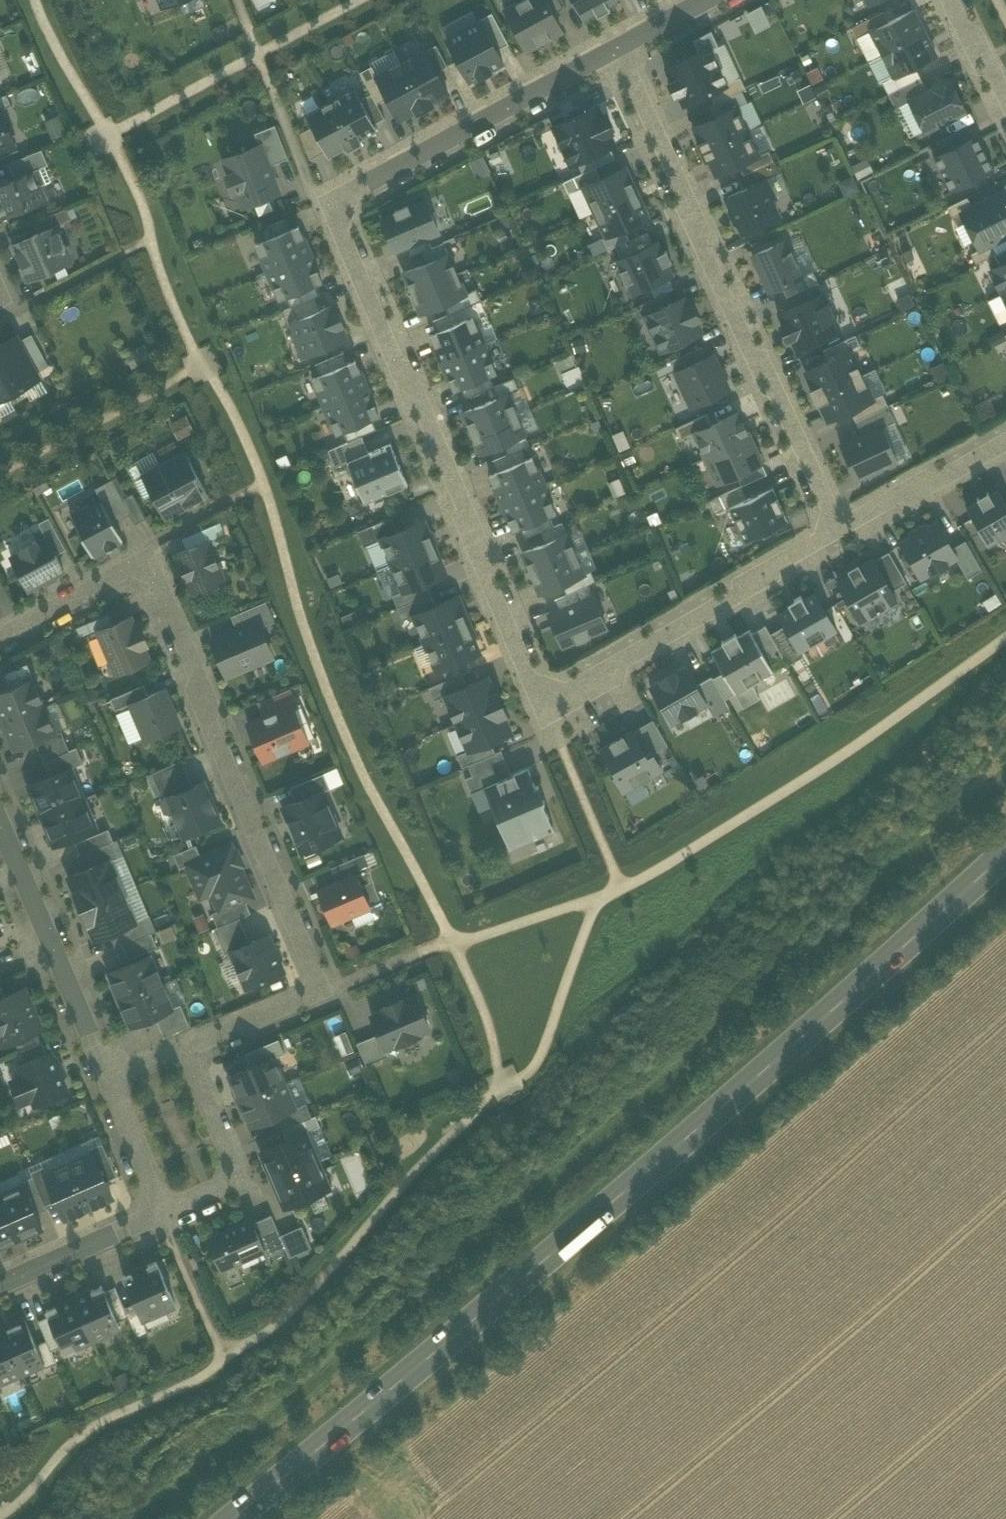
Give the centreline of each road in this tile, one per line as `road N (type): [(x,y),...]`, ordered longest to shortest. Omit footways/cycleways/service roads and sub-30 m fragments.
road 1 (primary): [(233,1518),(567,1241),(1005,853)]
road 2 (residential): [(838,530),(545,700),(331,203)]
road 3 (residential): [(0,645),(146,564),(327,989),(188,1046)]
road 4 (residential): [(838,530),(617,49)]
road 5 (residential): [(331,203),(617,49)]
road 6 (residential): [(163,1222),(250,1188),(188,1046)]
road 7 (residential): [(1005,434),(838,530)]
road 8 (residential): [(0,1288),(163,1222)]
road 9 (residential): [(109,1078),(163,1222)]
road 10 (residential): [(56,942),(109,1078)]
road 11 (residential): [(0,815),(56,942)]
road 12 (residential): [(952,0),(1005,110)]

